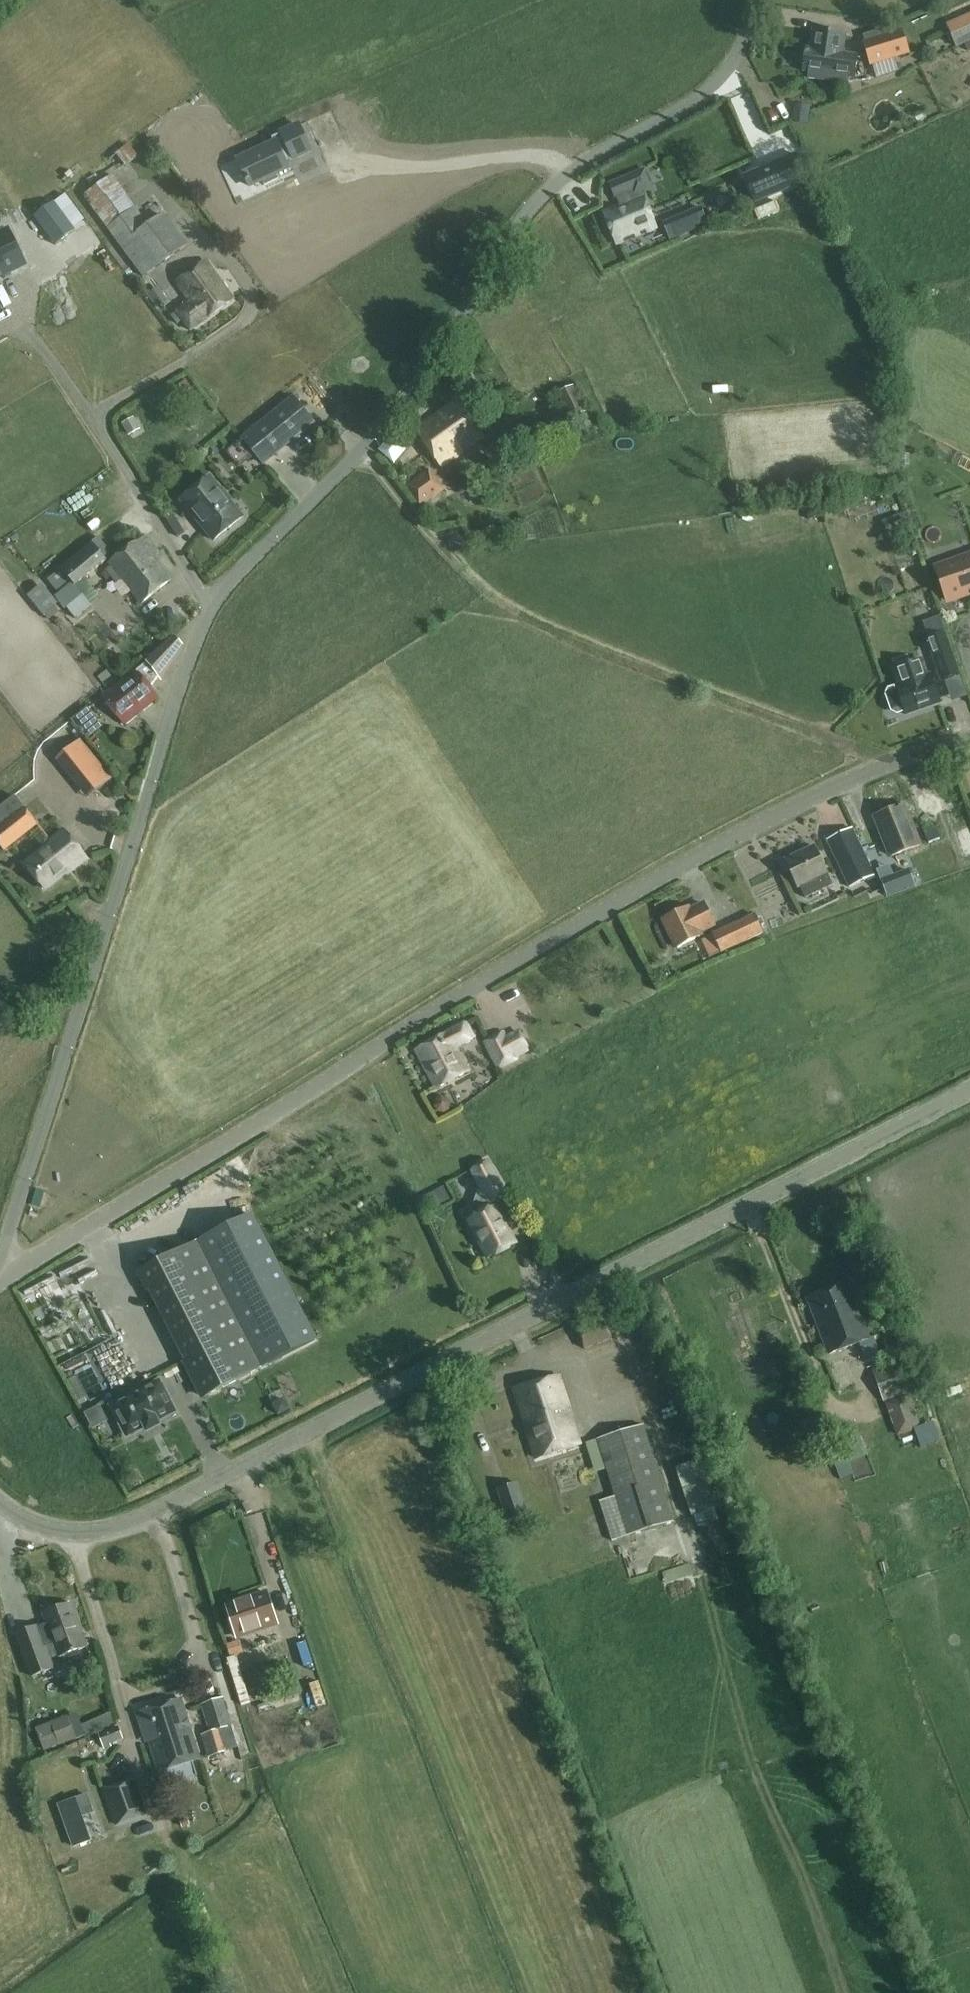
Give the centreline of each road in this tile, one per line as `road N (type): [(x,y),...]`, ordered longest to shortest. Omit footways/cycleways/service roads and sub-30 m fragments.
road 1 (unclassified): [(10,1276),(8,1230),(166,727),(220,590),(395,413),(541,194),(583,161),(706,92),(744,40),(755,0)]
road 2 (unclassified): [(10,1276),(523,956),(707,852),(829,788),(969,738)]
road 3 (unclassified): [(0,1501),(30,1524),(71,1535),(132,1521),(969,1092)]

